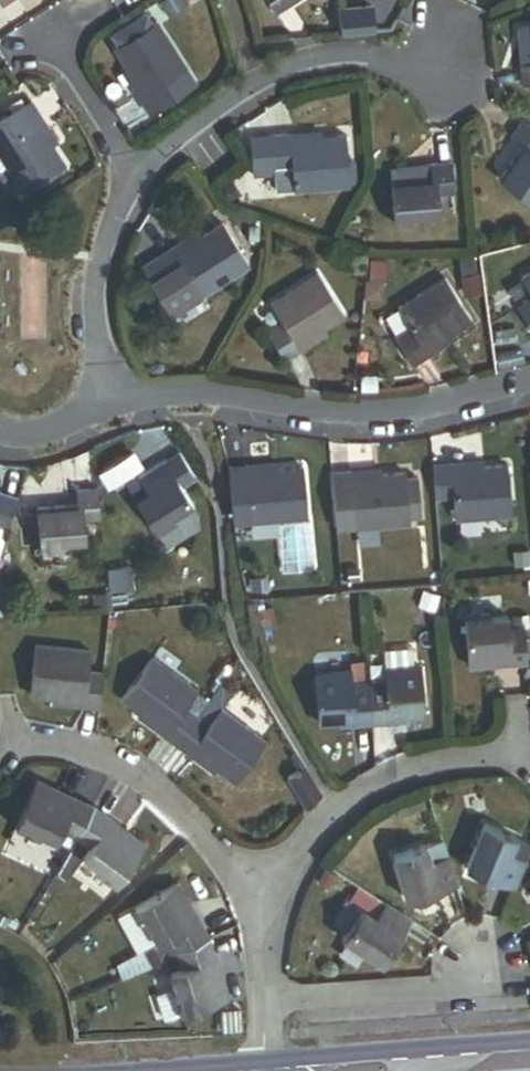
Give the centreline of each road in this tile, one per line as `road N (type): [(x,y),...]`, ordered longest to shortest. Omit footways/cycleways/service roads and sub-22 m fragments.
road 1 (residential): [(98,413),(176,401),(343,421),(439,414),(529,389)]
road 2 (residential): [(136,185),(167,148),(249,82),(298,58),(445,61)]
road 3 (residential): [(262,903),(293,852),(340,806),(405,776),(517,750)]
road 4 (residential): [(262,903),(181,805),(122,764),(70,745),(17,742)]
road 5 (secondary): [(529,1043),(270,1062)]
road 6 (residential): [(98,413),(98,300),(136,185)]
road 7 (residential): [(267,1008),(474,990)]
road 8 (residential): [(136,185),(50,42)]

